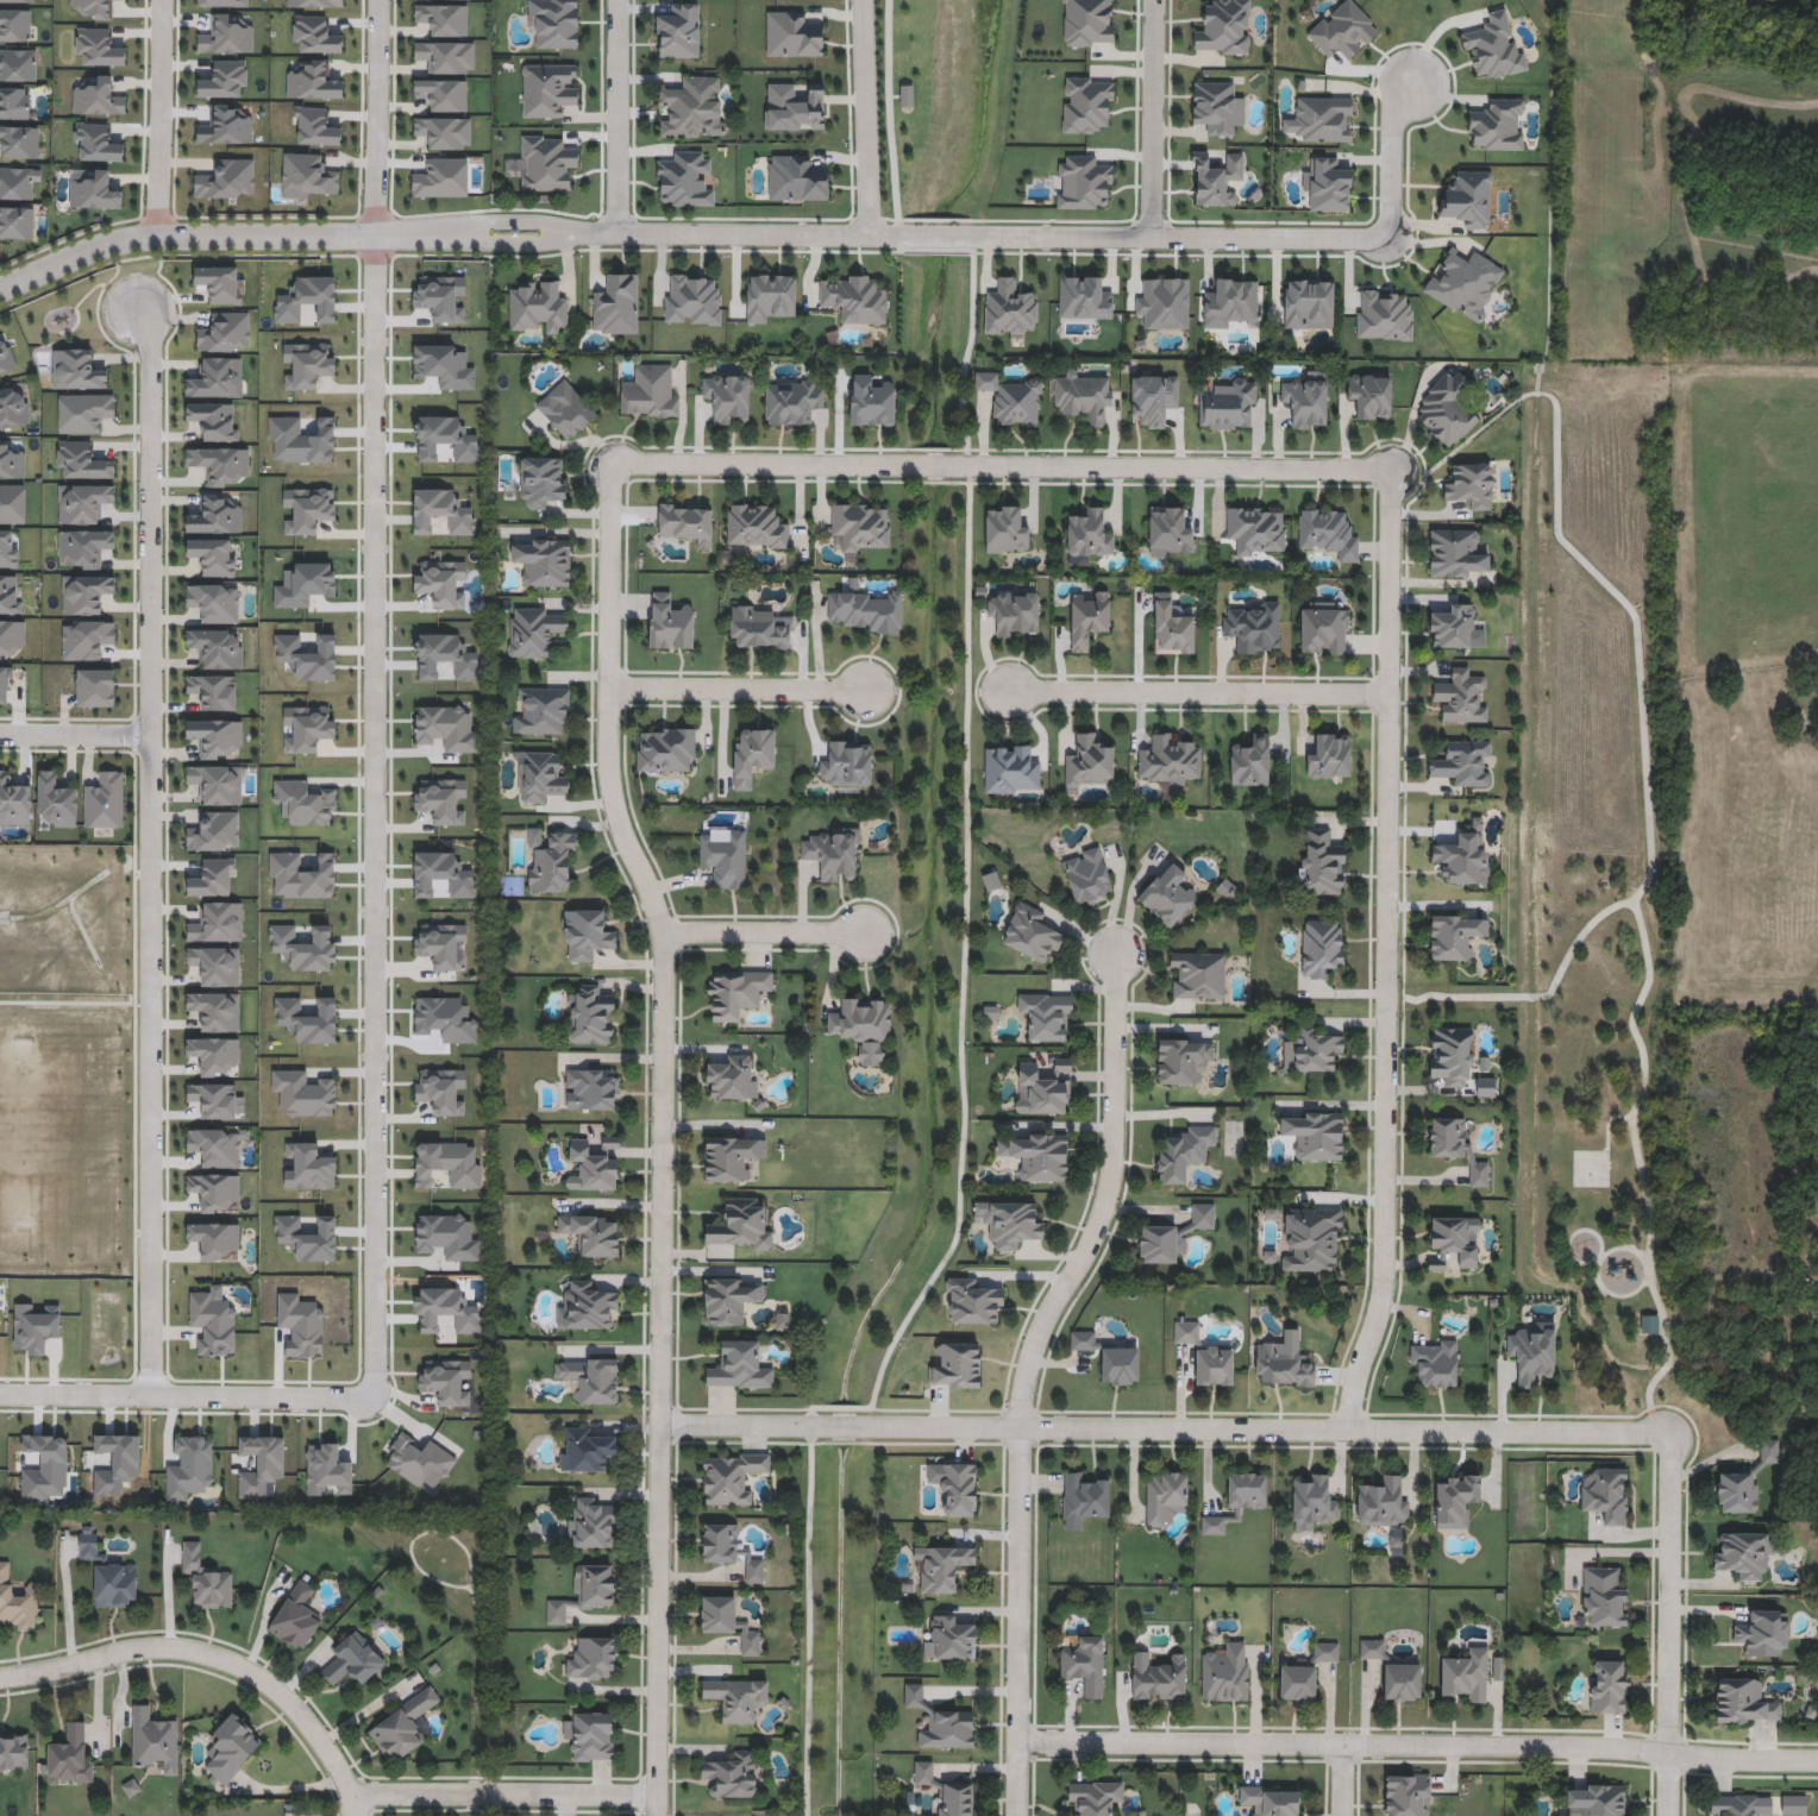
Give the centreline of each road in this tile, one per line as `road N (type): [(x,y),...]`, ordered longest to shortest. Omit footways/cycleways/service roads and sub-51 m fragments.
road 1 (tertiary): [(0,286),(157,234),(1391,239)]
road 2 (residential): [(613,464),(613,786),(619,823),(664,934),(657,1815)]
road 3 (residential): [(376,1395),(375,235)]
road 4 (residential): [(151,1396),(153,344),(138,309)]
road 5 (residential): [(1669,1435),(663,1427)]
road 6 (residential): [(1342,1431),(1384,1292),(1391,471)]
road 7 (residential): [(1817,1760),(1018,1743)]
road 8 (residential): [(1391,471),(613,464)]
road 9 (residential): [(1021,1427),(1029,1356),(1093,1238),(1109,1187),(1117,955)]
road 10 (residential): [(0,1680),(130,1650),(189,1650),(237,1661),(291,1698),(314,1726),(355,1795),(358,1815)]
road 11 (residential): [(1017,1815),(1021,1427)]
road 12 (residential): [(1388,699),(1004,693)]
road 13 (residential): [(1670,1815),(1669,1435)]
road 14 (residential): [(0,1395),(376,1395)]
road 15 (residential): [(657,1796),(355,1795)]
road 16 (residential): [(610,690),(864,691)]
road 17 (residential): [(869,235),(863,0)]
road 18 (residential): [(1151,235),(1154,0)]
road 19 (residential): [(377,0),(375,235)]
road 20 (residential): [(160,0),(157,234)]
road 21 (residential): [(618,0),(618,232)]
road 22 (residential): [(664,934),(859,931)]
road 23 (residential): [(1412,84),(1393,114),(1391,239)]
road 24 (residential): [(0,732),(149,734)]

